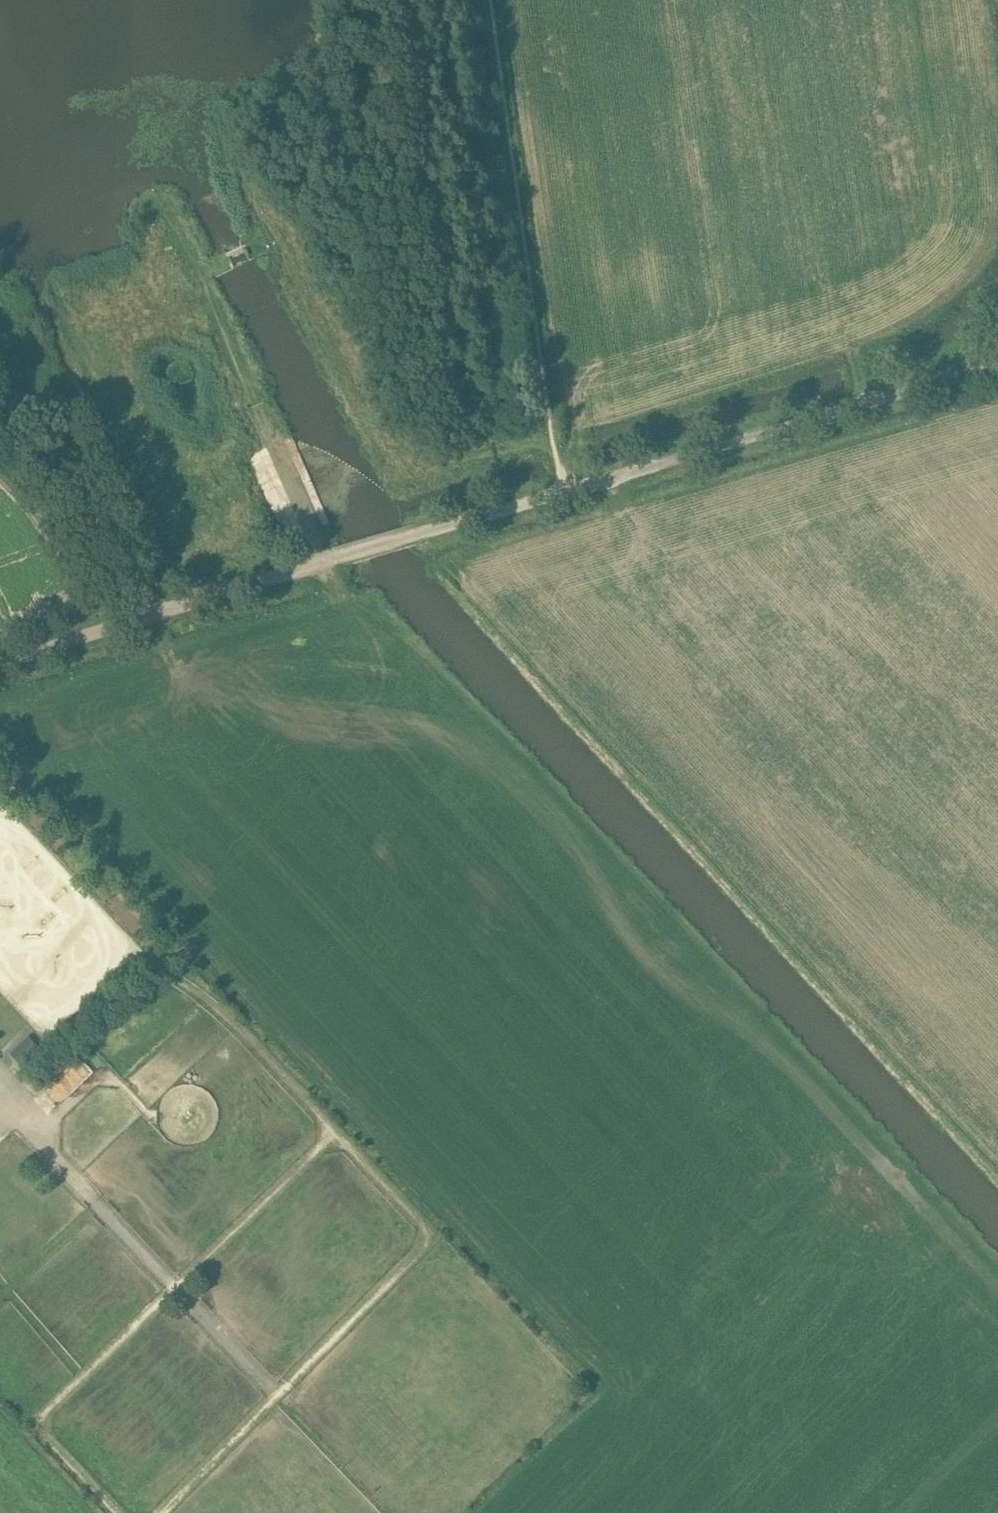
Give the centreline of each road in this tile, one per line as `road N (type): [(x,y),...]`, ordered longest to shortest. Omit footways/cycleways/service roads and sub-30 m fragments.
road 1 (unclassified): [(0,664),(956,370)]
road 2 (track): [(319,563),(287,462),(203,271)]
road 3 (track): [(31,447),(79,493),(155,612)]

